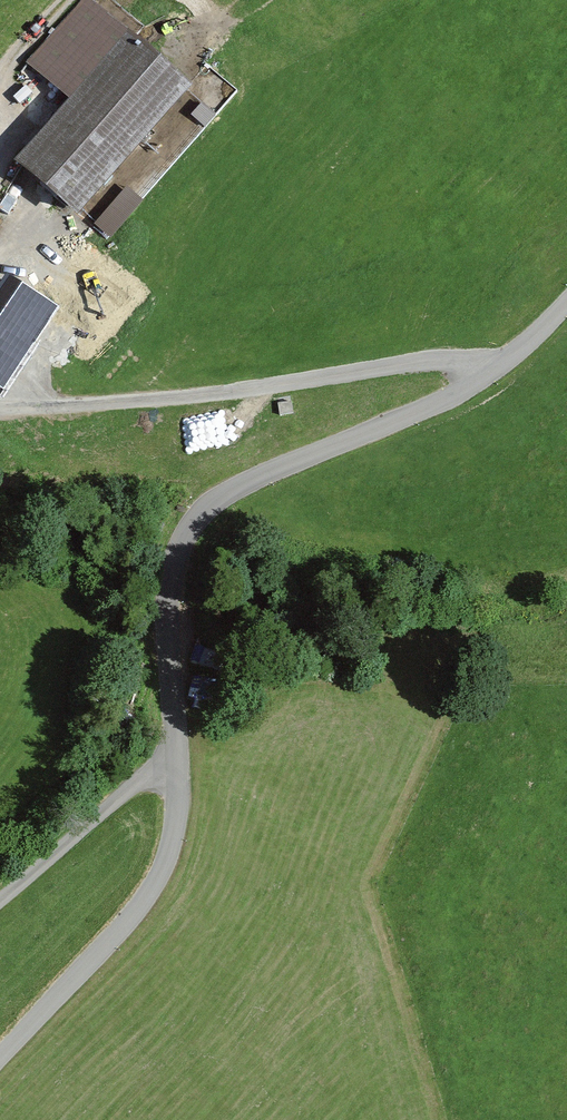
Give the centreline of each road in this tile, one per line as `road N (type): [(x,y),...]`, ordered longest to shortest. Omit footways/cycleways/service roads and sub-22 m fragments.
road 1 (unclassified): [(566,310),(478,393),(214,509),(191,544),(178,608),(179,843),(159,886),(0,1067)]
road 2 (track): [(0,414),(459,366),(491,383)]
road 3 (track): [(0,909),(144,782),(182,772)]

